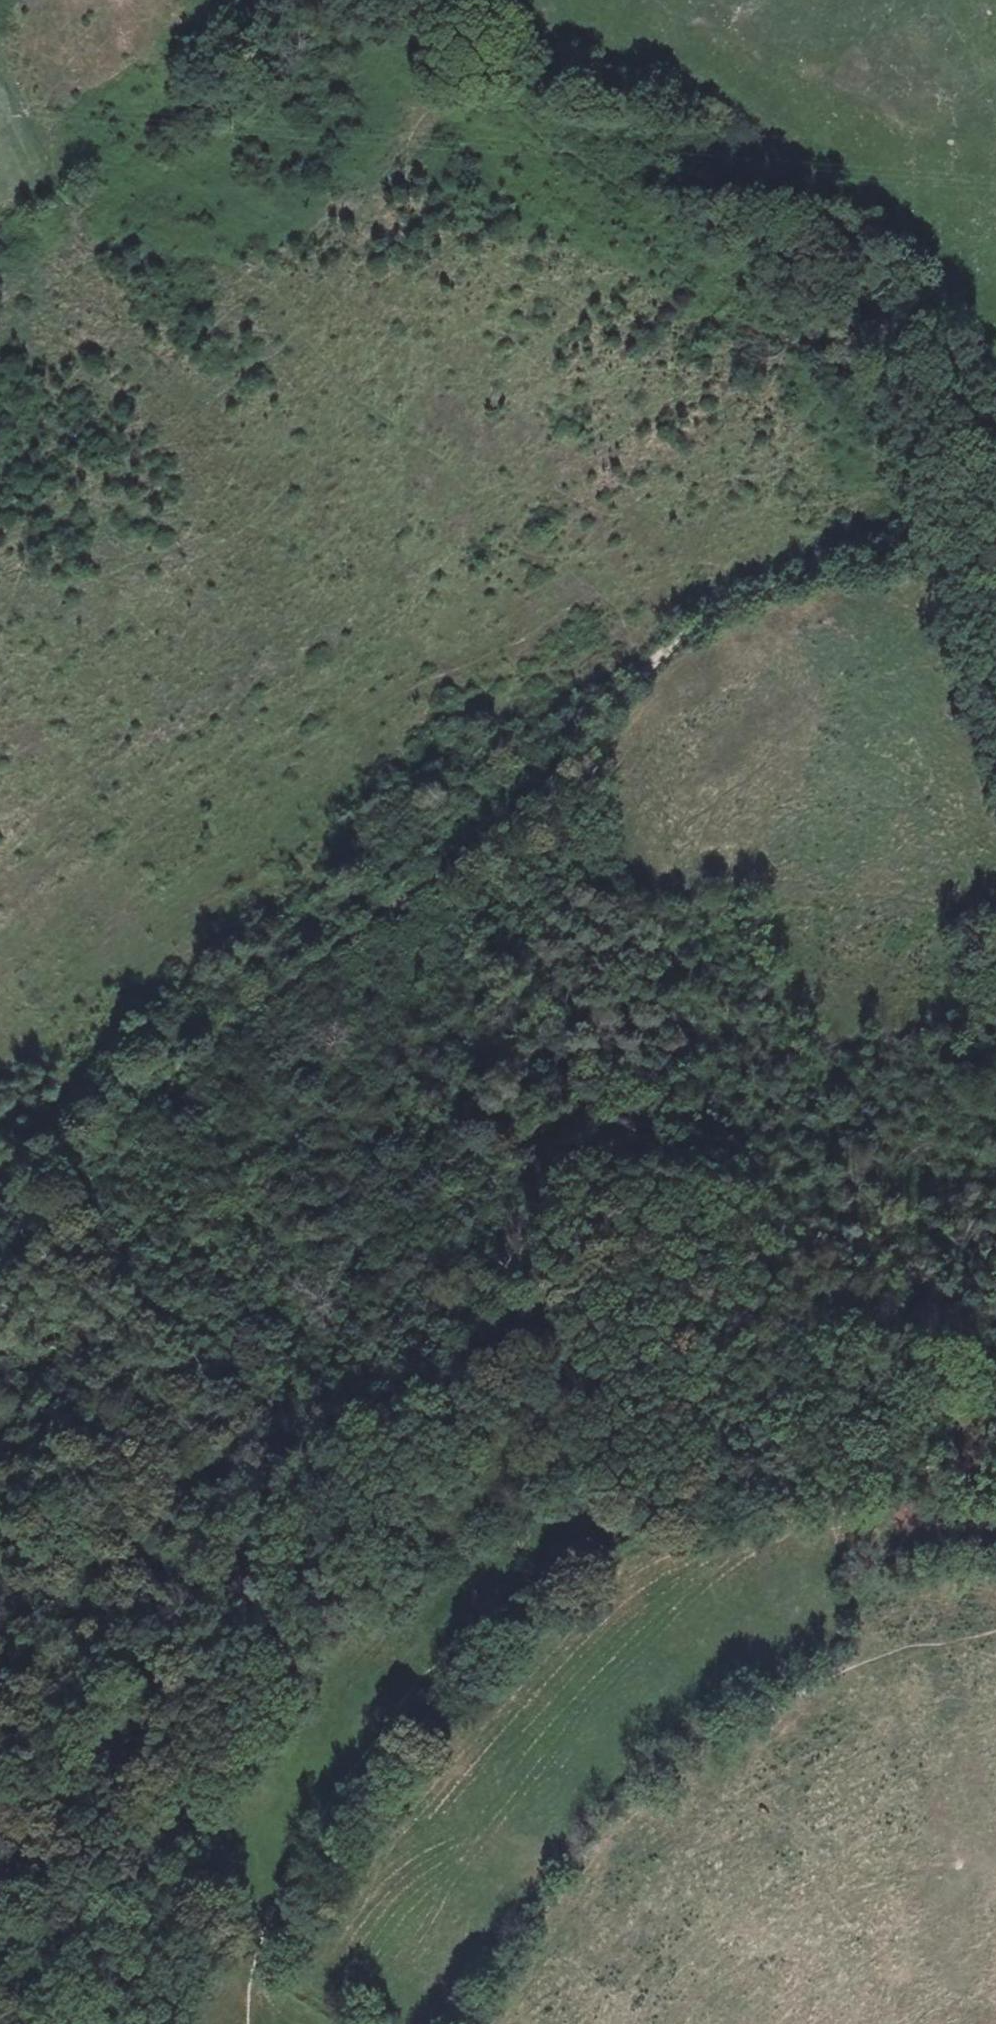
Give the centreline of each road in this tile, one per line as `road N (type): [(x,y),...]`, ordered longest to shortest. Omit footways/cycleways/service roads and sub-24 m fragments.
road 1 (track): [(995,541),(815,575),(755,595),(676,646),(480,848),(247,1014),(116,1141),(0,1341)]

